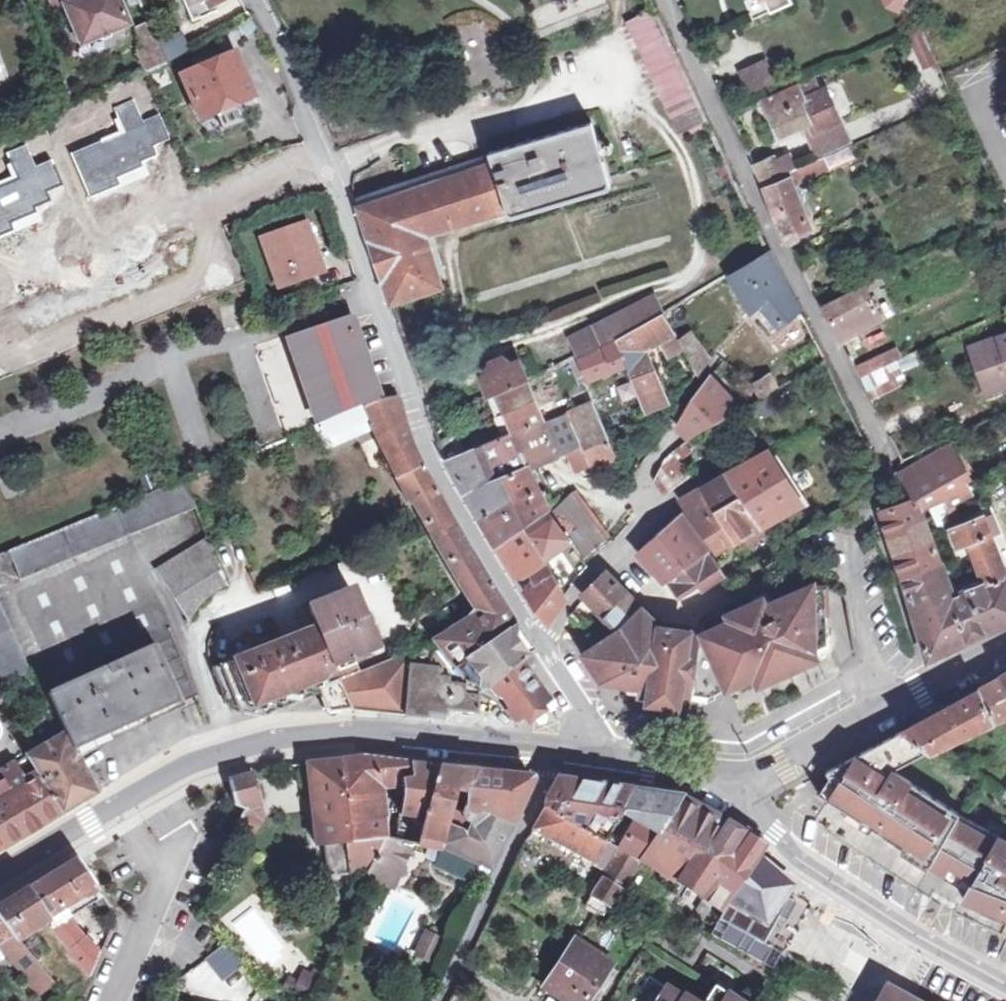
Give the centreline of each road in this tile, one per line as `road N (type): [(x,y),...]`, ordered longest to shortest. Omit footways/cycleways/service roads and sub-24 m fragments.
road 1 (residential): [(665,0),(890,461),(848,528),(879,713)]
road 2 (residential): [(258,0),(439,477),(541,648)]
road 3 (tertiary): [(0,865),(227,745),(296,732),(557,748)]
road 4 (residential): [(738,334),(667,429),(636,489),(637,520),(626,539),(600,556),(541,648)]
road 5 (residential): [(732,783),(782,835),(896,923),(1005,988)]
road 6 (residential): [(557,748),(434,1000)]
road 7 (tertiary): [(557,748),(732,783)]
road 8 (tertiary): [(732,783),(879,713)]
road 9 (tertiary): [(879,713),(1005,643)]

